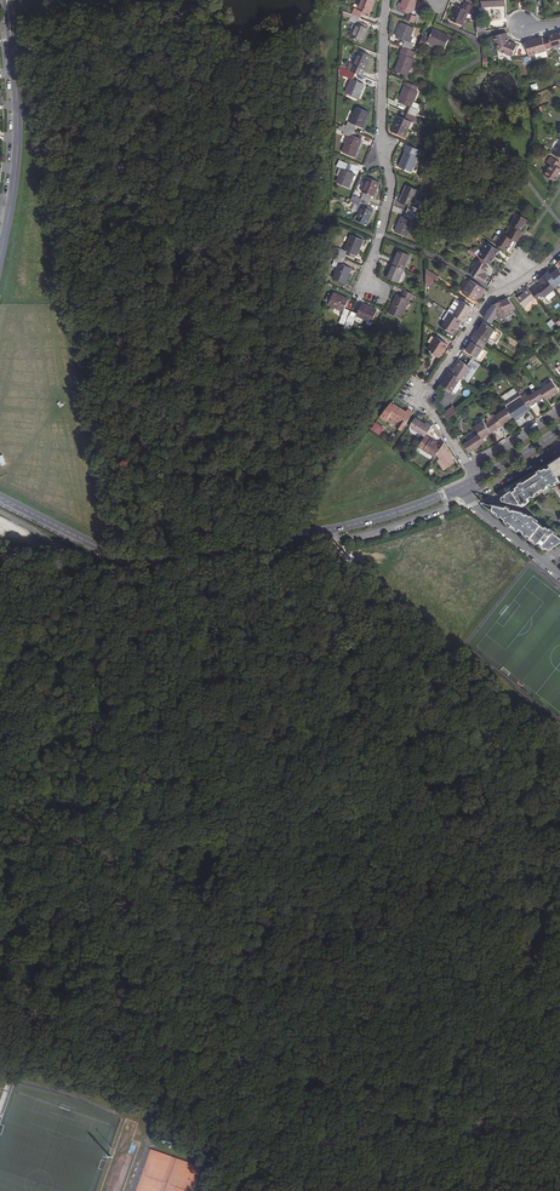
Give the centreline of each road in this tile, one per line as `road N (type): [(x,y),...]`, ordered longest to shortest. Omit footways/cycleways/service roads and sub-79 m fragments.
road 1 (residential): [(0,497),(139,563),(262,546),(459,488)]
road 2 (residential): [(559,250),(486,303),(423,399),(479,478)]
road 3 (residential): [(374,291),(369,269),(390,180),(381,120),(387,0)]
road 4 (residential): [(0,258),(17,141),(7,0)]

